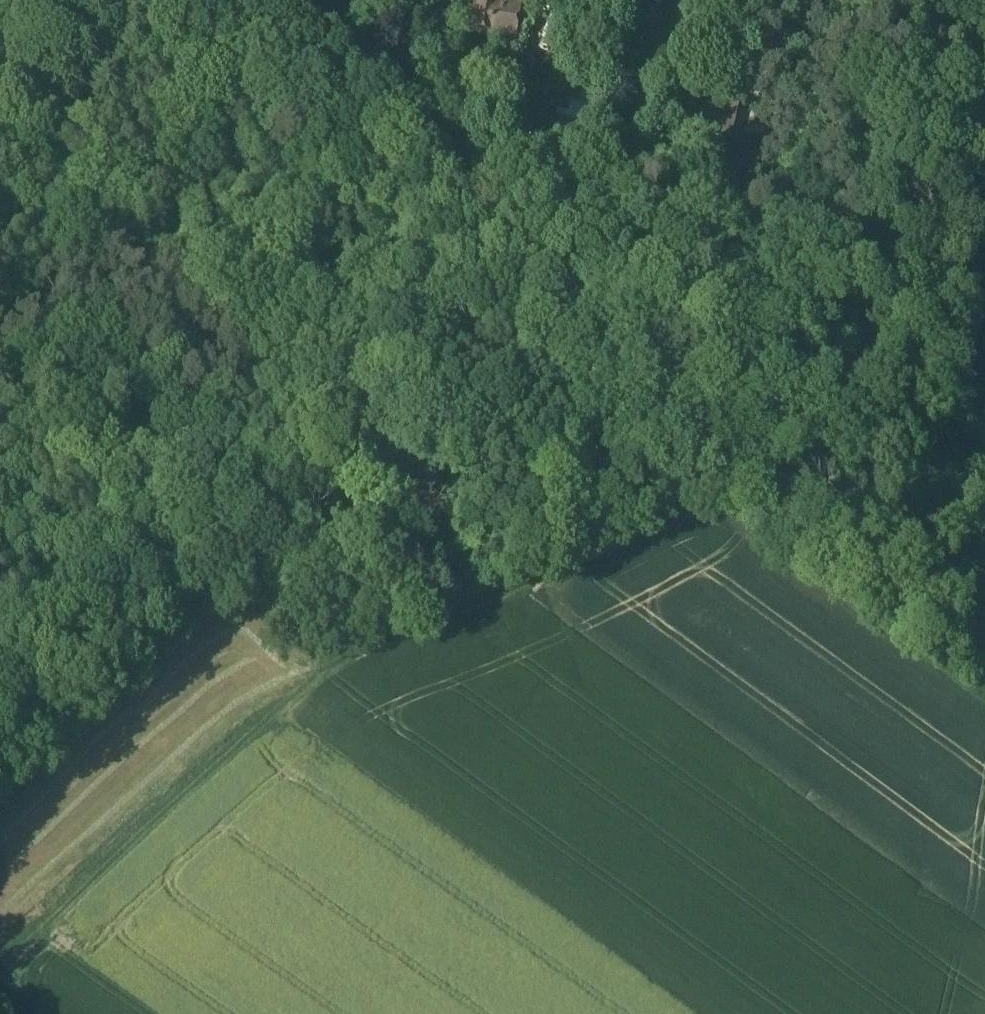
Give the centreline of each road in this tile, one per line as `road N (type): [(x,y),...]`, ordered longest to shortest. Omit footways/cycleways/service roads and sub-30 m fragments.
road 1 (track): [(698,330),(704,504),(335,662)]
road 2 (unclassified): [(384,197),(567,246),(698,330)]
road 3 (unclassified): [(984,213),(698,330)]

